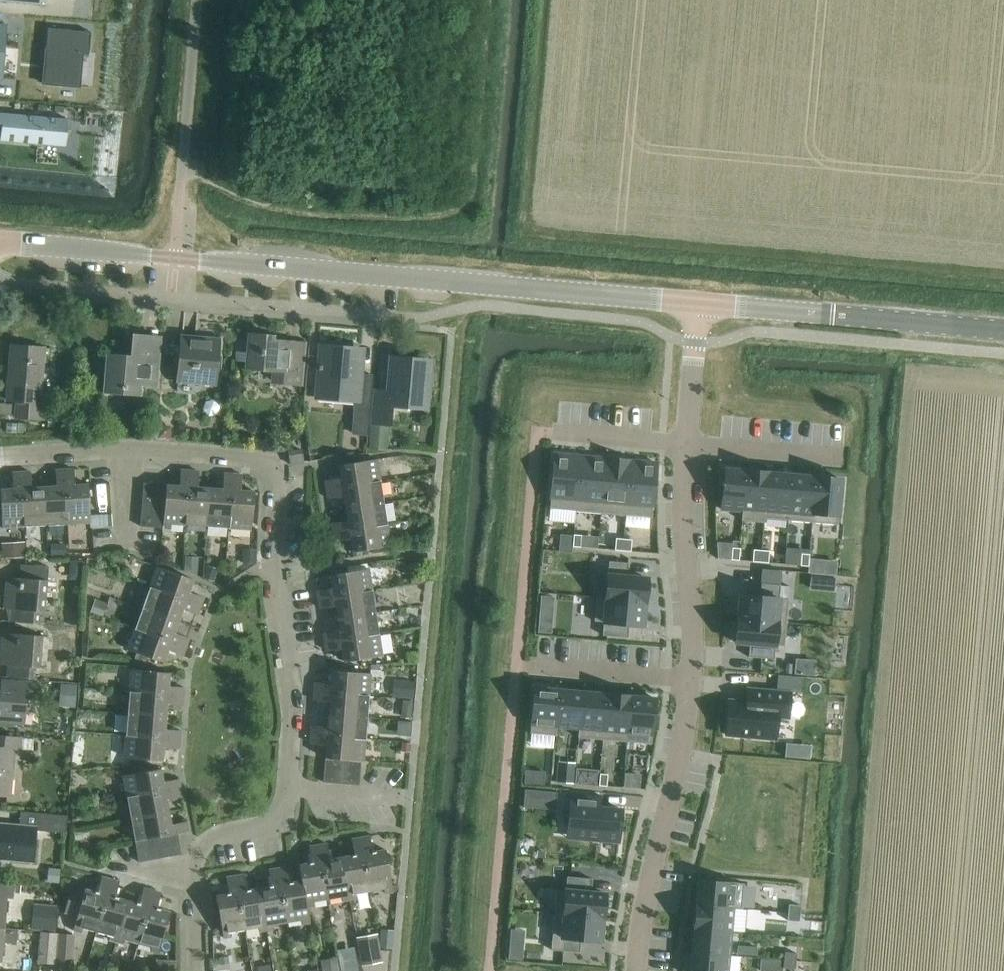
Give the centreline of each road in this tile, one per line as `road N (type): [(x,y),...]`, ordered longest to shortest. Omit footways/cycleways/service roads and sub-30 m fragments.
road 1 (unclassified): [(0,244),(698,302)]
road 2 (residential): [(287,789),(293,703),(274,569),(278,462),(126,450),(0,458)]
road 3 (unclassified): [(698,302),(1003,329)]
road 4 (residential): [(636,970),(641,915),(685,742),(690,677)]
road 5 (residential): [(690,677),(685,443)]
road 6 (residential): [(685,443),(846,458)]
road 7 (residential): [(690,677),(529,666)]
road 8 (residential): [(685,443),(698,302)]
road 9 (residential): [(195,865),(211,836),(282,818),(287,789)]
road 10 (residential): [(557,432),(685,443)]
road 11 (residential): [(287,789),(410,801)]

